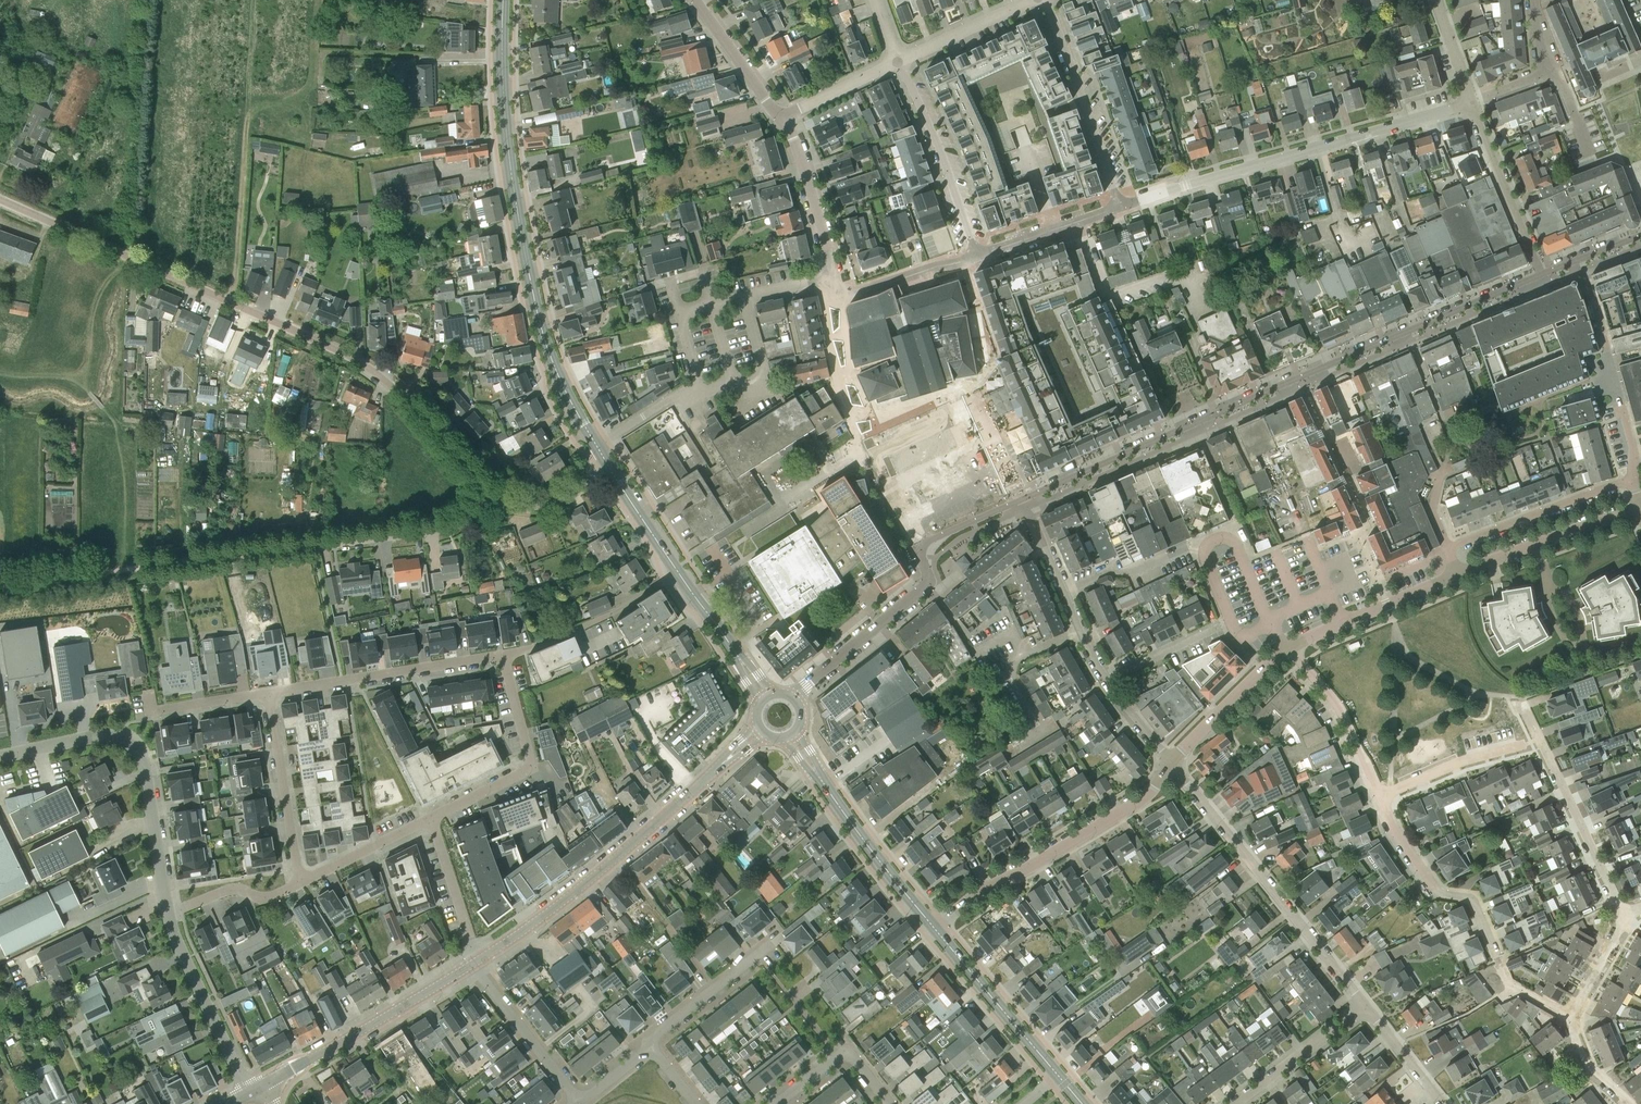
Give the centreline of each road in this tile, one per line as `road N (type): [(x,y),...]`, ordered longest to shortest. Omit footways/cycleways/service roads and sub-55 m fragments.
road 1 (residential): [(488,493),(394,387),(358,359),(0,200)]
road 2 (residential): [(1541,277),(1012,504)]
road 3 (tertiary): [(606,465),(538,318),(505,134),(505,0)]
road 4 (residential): [(269,693),(504,653),(532,770),(432,818)]
road 5 (residential): [(1120,209),(1472,104)]
road 6 (track): [(0,585),(313,546)]
road 7 (tertiary): [(478,959),(618,856),(722,764)]
road 8 (unclassified): [(166,915),(134,745),(102,734),(0,756)]
road 9 (residential): [(1366,1007),(1174,765)]
road 10 (unclassified): [(935,927),(1148,797),(1174,765)]
road 11 (tertiary): [(263,1086),(478,959)]
road 12 (residential): [(1625,918),(1521,704)]
road 13 (residential): [(1576,263),(1633,448),(1629,482)]
road 14 (residential): [(1120,209),(1045,0)]
road 15 (unclassified): [(793,696),(928,585),(916,546)]
road 16 (residential): [(1498,963),(1475,903),(1436,890),(1382,798)]
road 17 (residential): [(898,60),(944,160),(975,257)]
road 18 (residential): [(1110,680),(1033,517),(1012,504)]
road 19 (unclassified): [(250,1092),(166,915)]
road 20 (tertiary): [(1060,1077),(935,927)]
road 21 (residential): [(1448,547),(1629,482)]
road 22 (residential): [(769,392),(742,297),(833,279)]
road 23 (residential): [(269,693),(302,881)]
road 24 (unclassified): [(1459,573),(1638,509)]
road 25 (unclassified): [(1286,649),(1459,573)]
road 26 (residential): [(313,546),(446,526),(488,493)]
road 27 (residential): [(1541,277),(1472,104)]
road 28 (residential): [(1382,798),(1341,705),(1286,649)]
road 29 (tertiary): [(935,927),(825,786)]
road 30 (residential): [(579,1103),(478,959)]
road 31 (unclassified): [(833,279),(782,119)]
road 32 (residential): [(651,1048),(650,1039),(775,941)]
road 33 (residential): [(1236,1103),(1366,1007)]
road 34 (unclassified): [(1174,765),(1286,649)]
road 35 (tertiary): [(693,592),(606,465)]
road 36 (residential): [(975,257),(1120,209)]
road 37 (residential): [(1523,749),(1382,798)]
road 38 (residential): [(432,818),(478,959)]
road 39 (unclassified): [(782,119),(694,0)]
road 40 (residential): [(302,881),(266,898),(236,888),(166,915)]
road 41 (residential): [(898,60),(1030,0)]
road 42 (residential): [(432,818),(302,881)]
road 43 (residential): [(838,302),(975,257)]
road 44 (residential): [(147,693),(149,713),(269,693)]
road 45 (residential): [(488,493),(525,503),(556,500),(606,465)]
road 46 (residential): [(782,119),(898,60)]
road 47 (unclassified): [(916,546),(866,433)]
road 48 (residential): [(1442,1103),(1366,1007)]

